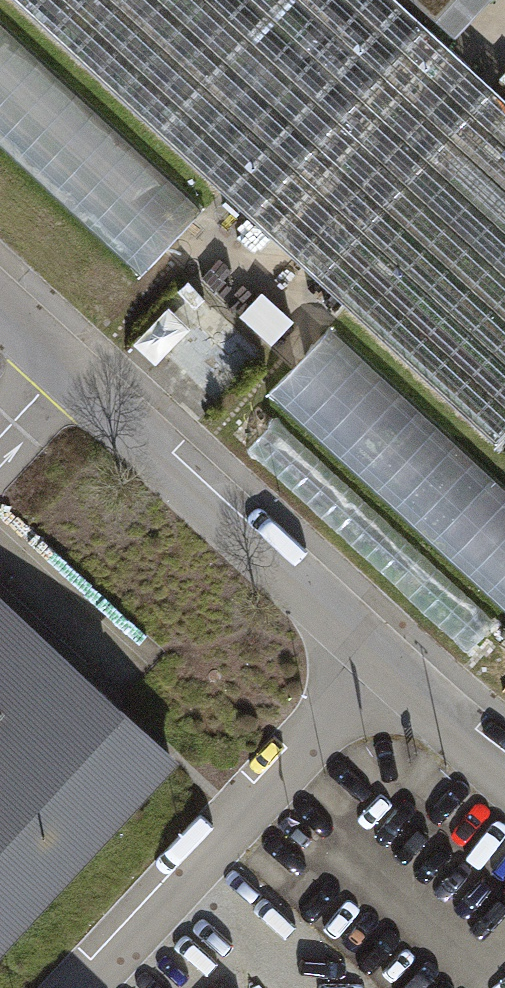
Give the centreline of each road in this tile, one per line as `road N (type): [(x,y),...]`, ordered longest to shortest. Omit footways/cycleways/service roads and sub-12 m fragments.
road 1 (residential): [(385,663),(0,307)]
road 2 (residential): [(82,987),(385,663)]
road 3 (residential): [(504,770),(385,663)]

